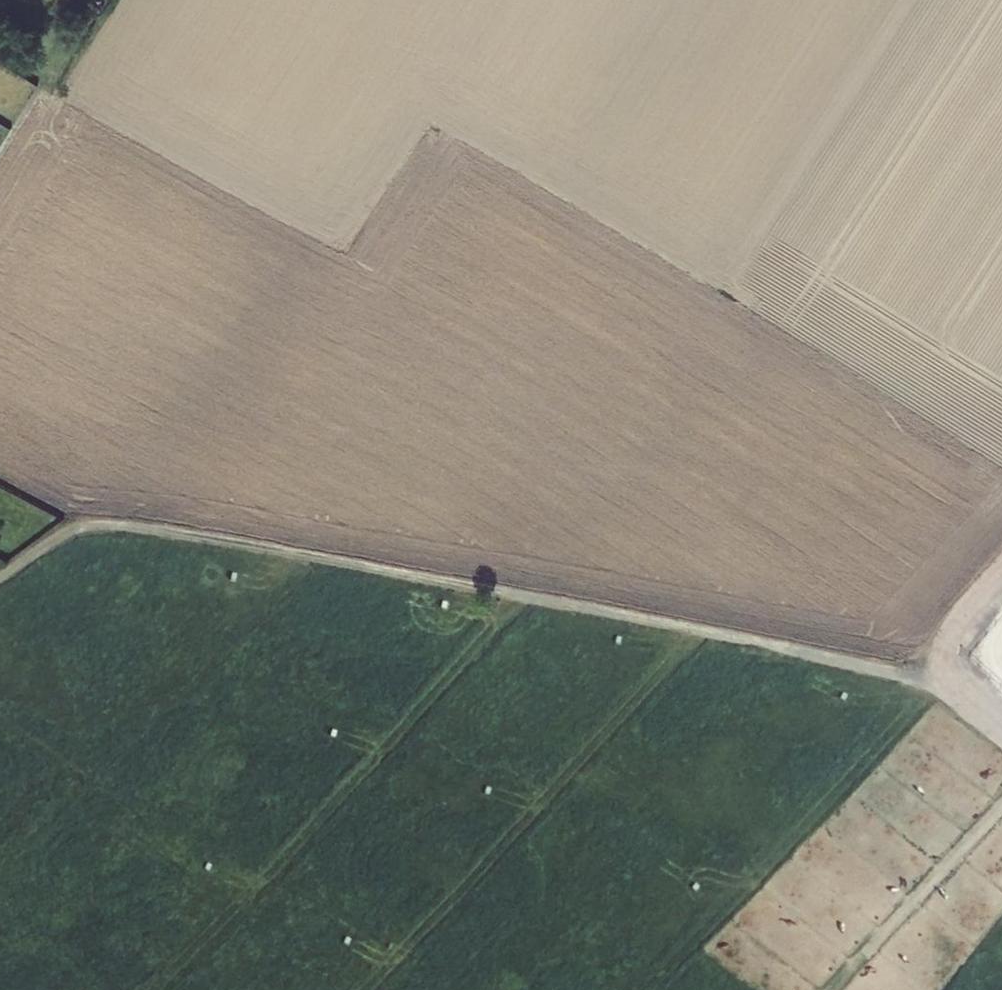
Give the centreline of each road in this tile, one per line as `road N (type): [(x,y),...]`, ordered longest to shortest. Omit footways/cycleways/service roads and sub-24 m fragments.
road 1 (track): [(0,577),(63,534),(118,523),(709,632),(908,677),(941,668),(965,605),(1001,561)]

